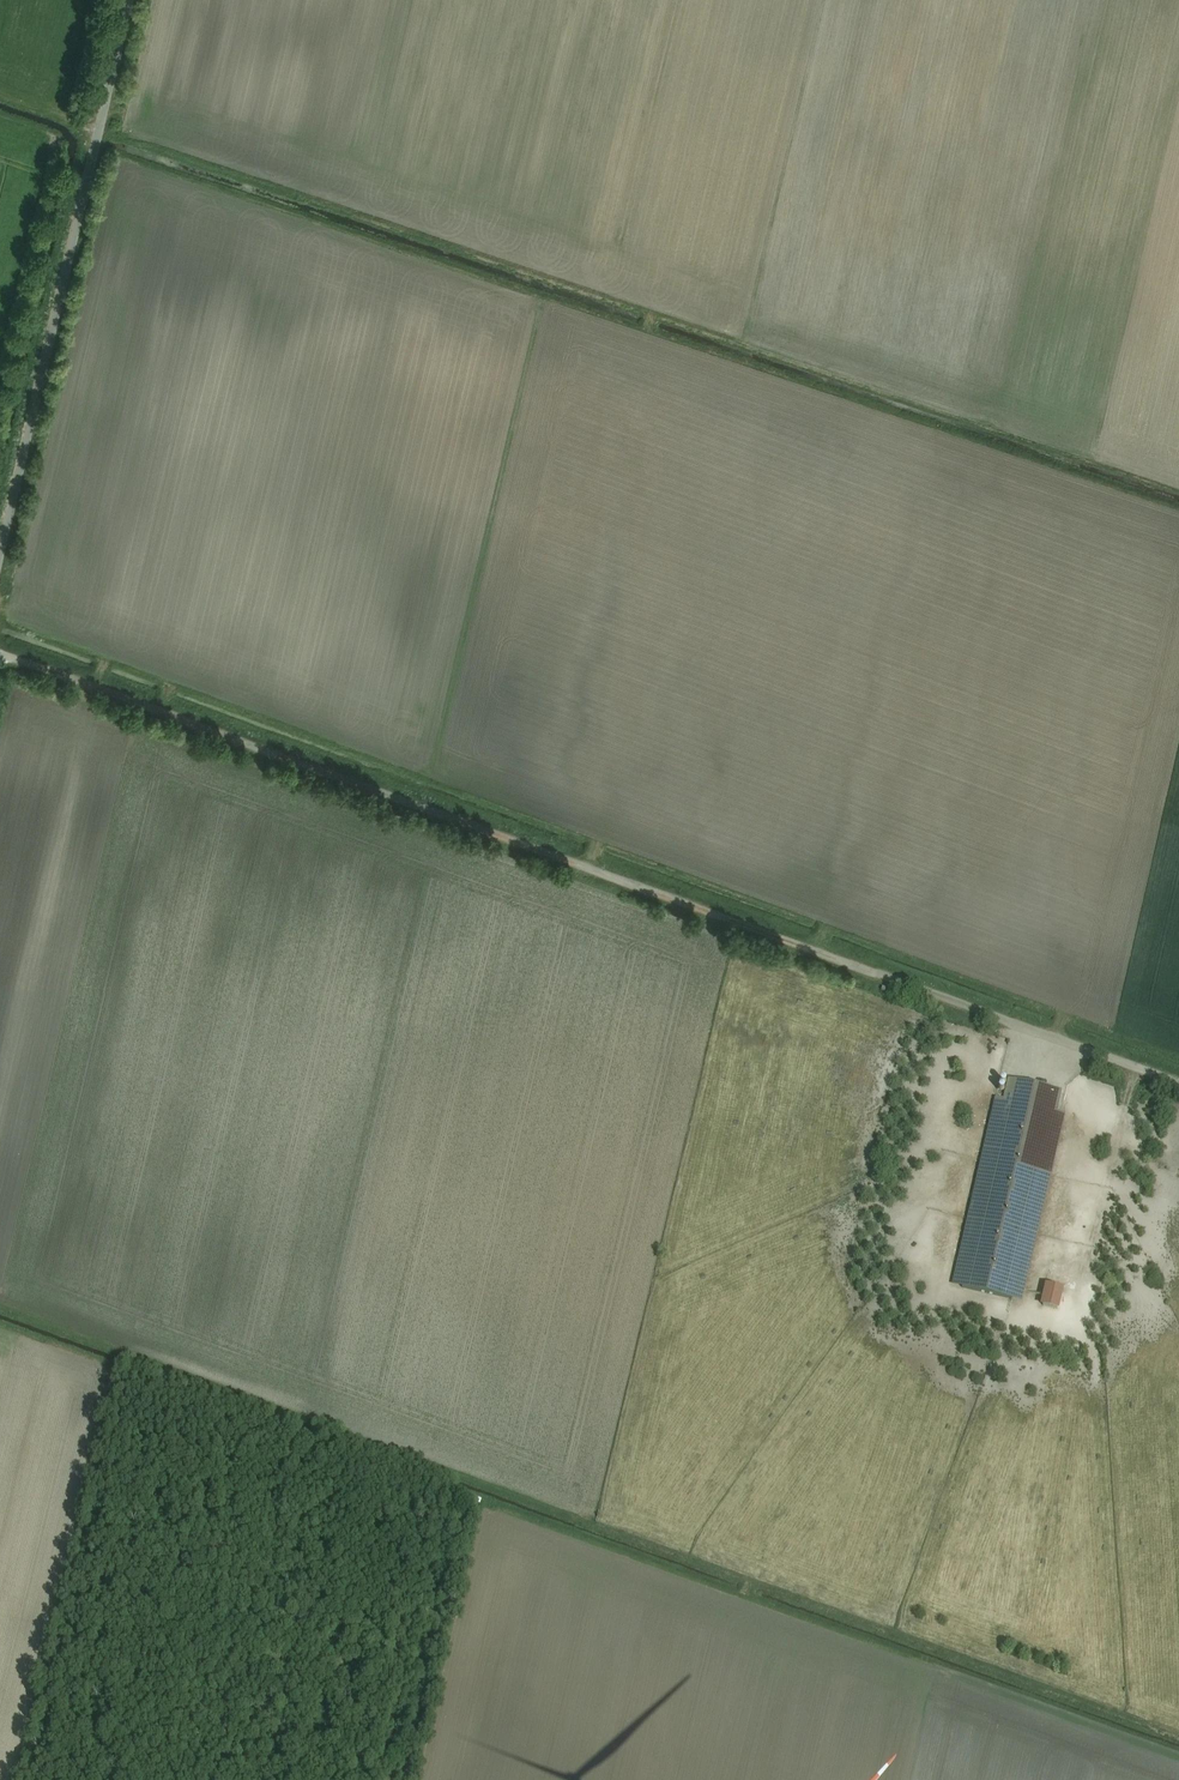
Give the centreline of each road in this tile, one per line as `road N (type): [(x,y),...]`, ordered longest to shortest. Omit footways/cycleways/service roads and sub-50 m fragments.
road 1 (unclassified): [(0,654),(1178,1086)]
road 2 (unclassified): [(0,550),(128,0)]

